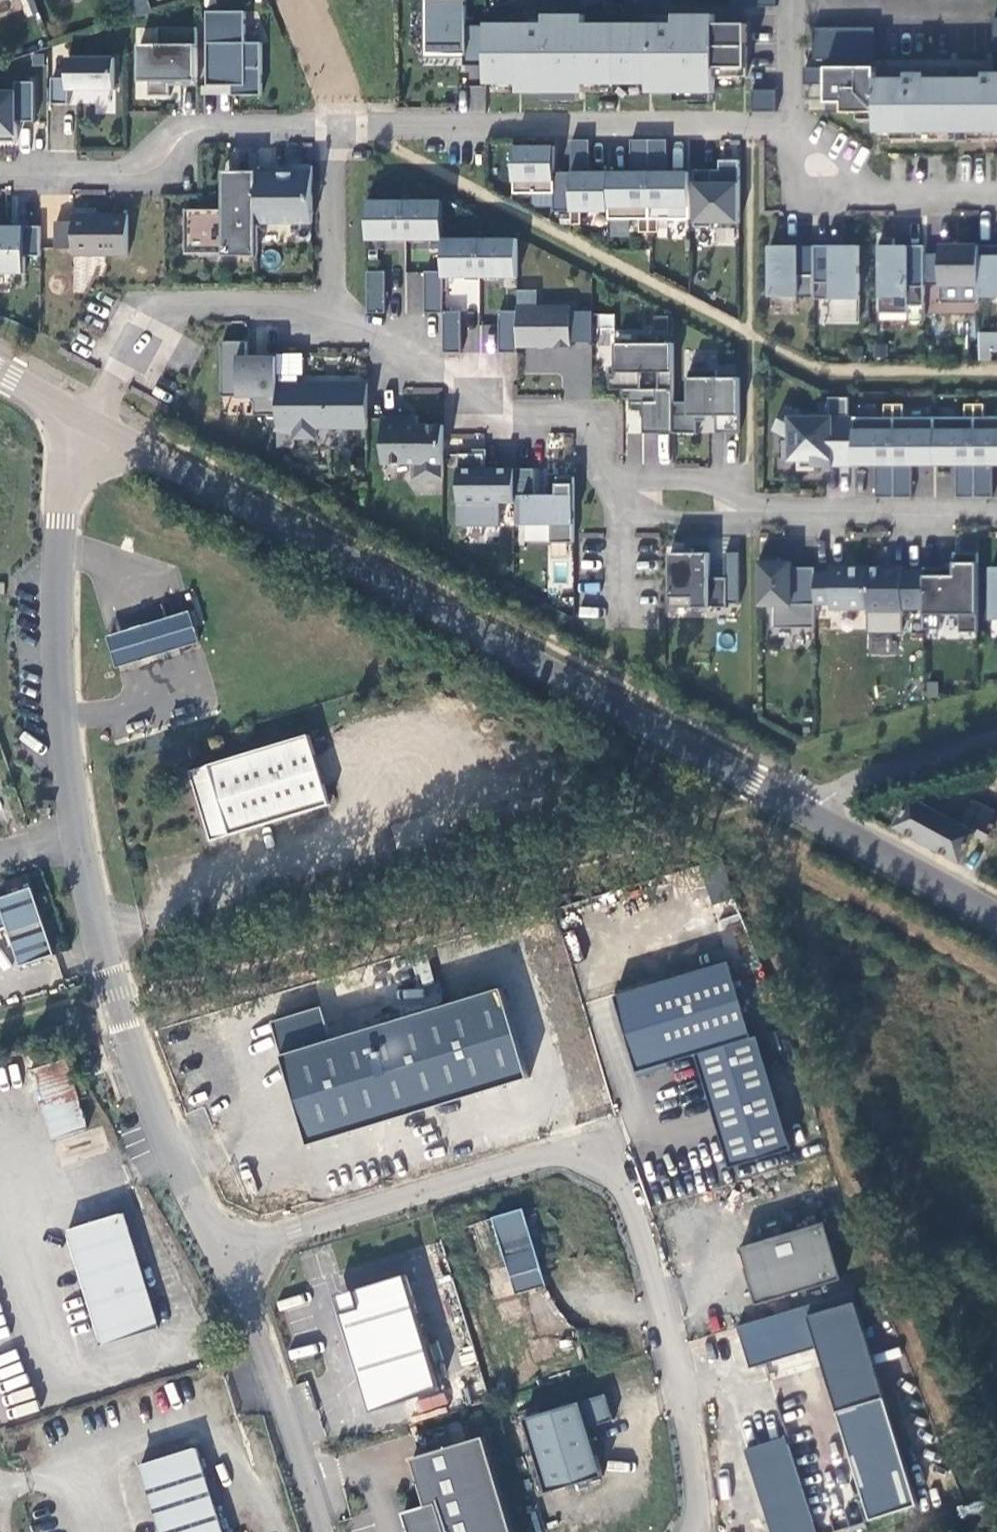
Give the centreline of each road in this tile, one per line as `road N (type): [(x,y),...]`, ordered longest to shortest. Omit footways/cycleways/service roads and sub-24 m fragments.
road 1 (unclassified): [(227,1253),(160,1137),(76,830),(60,716),(57,552),(92,427)]
road 2 (tertiary): [(92,427),(782,804)]
road 3 (residential): [(334,322),(366,331),(514,416),(586,419),(596,429),(597,466),(618,519),(800,514),(996,521)]
road 4 (residential): [(0,177),(132,176),(193,131),(331,130),(334,322)]
road 5 (unclassified): [(690,1531),(696,1517),(679,1391),(626,1190),(593,1162),(541,1159)]
road 6 (residential): [(794,141),(387,125)]
road 7 (unclassified): [(541,1159),(227,1253)]
road 8 (residential): [(334,322),(278,307),(167,307),(154,314),(92,427)]
road 9 (unclassified): [(227,1253),(321,1531)]
road 10 (tertiary): [(782,804),(996,921)]
road 11 (residential): [(996,740),(782,804)]
road 12 (residential): [(996,194),(842,189),(794,141)]
road 13 (residential): [(794,141),(795,0)]

